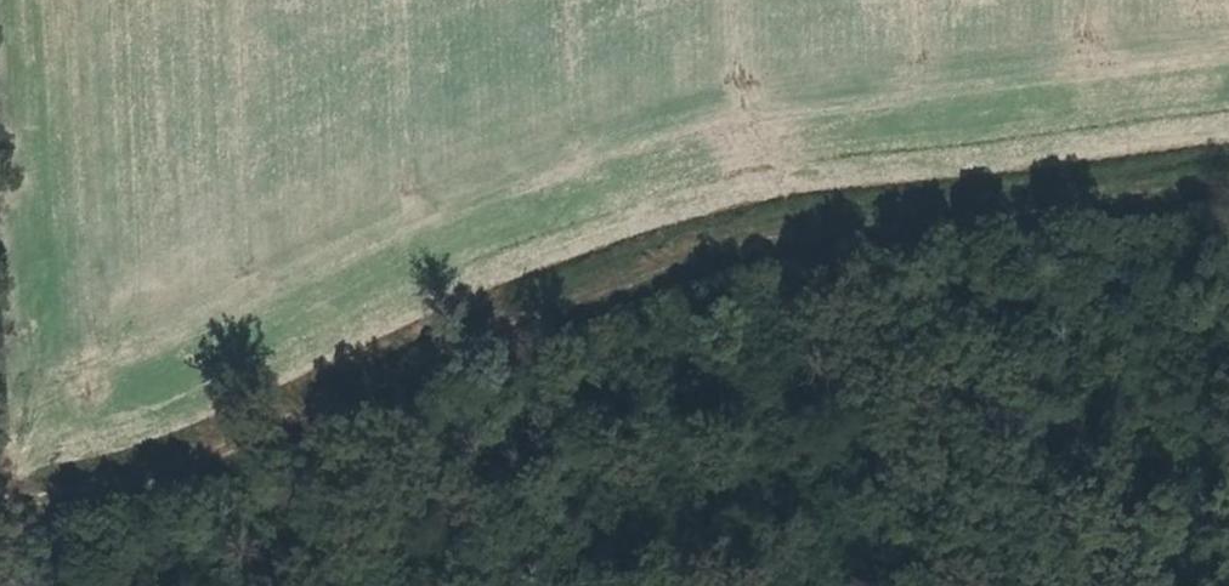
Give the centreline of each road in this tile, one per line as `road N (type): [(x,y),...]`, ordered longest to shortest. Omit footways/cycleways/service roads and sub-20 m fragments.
road 1 (track): [(0,494),(143,470),(613,299),(944,240),(1228,202)]

